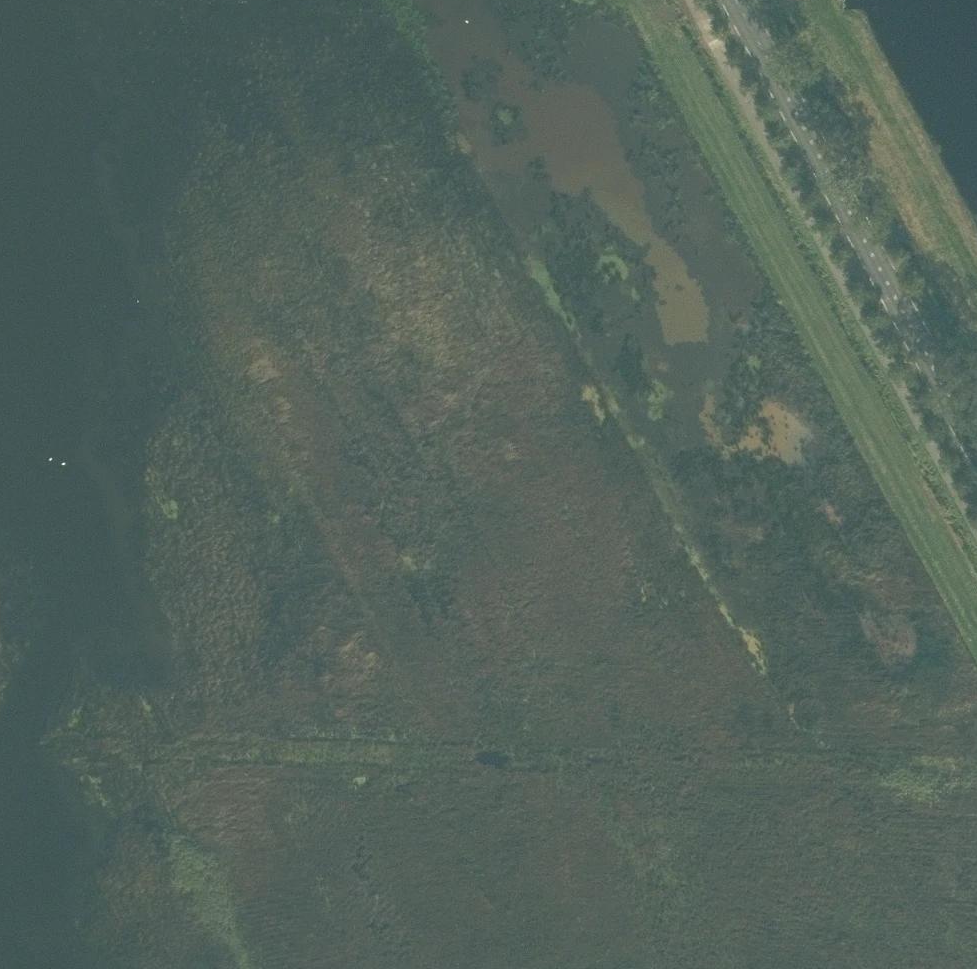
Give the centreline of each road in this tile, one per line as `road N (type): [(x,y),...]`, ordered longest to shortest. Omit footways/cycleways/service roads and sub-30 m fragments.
road 1 (secondary): [(976,449),(734,0)]

